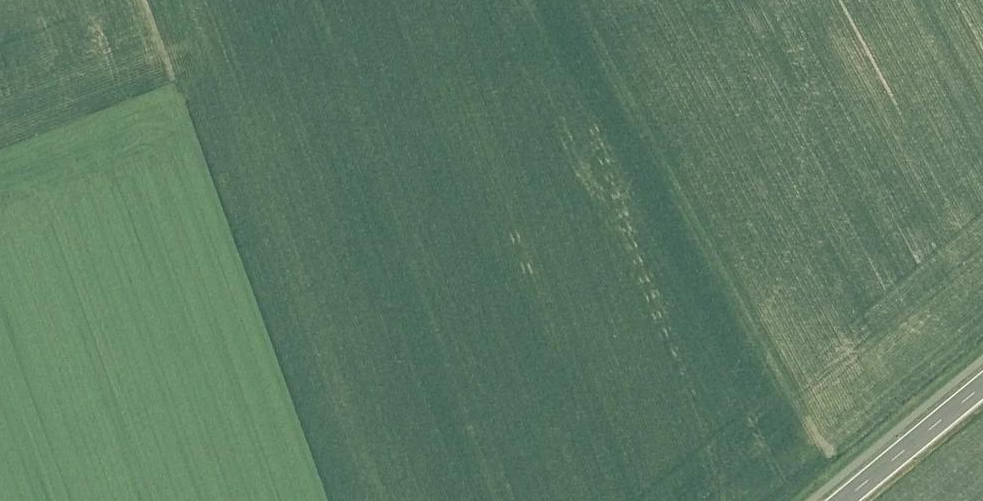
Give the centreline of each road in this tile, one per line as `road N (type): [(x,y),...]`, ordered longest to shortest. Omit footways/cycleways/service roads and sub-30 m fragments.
road 1 (tertiary): [(841,500),(982,384)]

